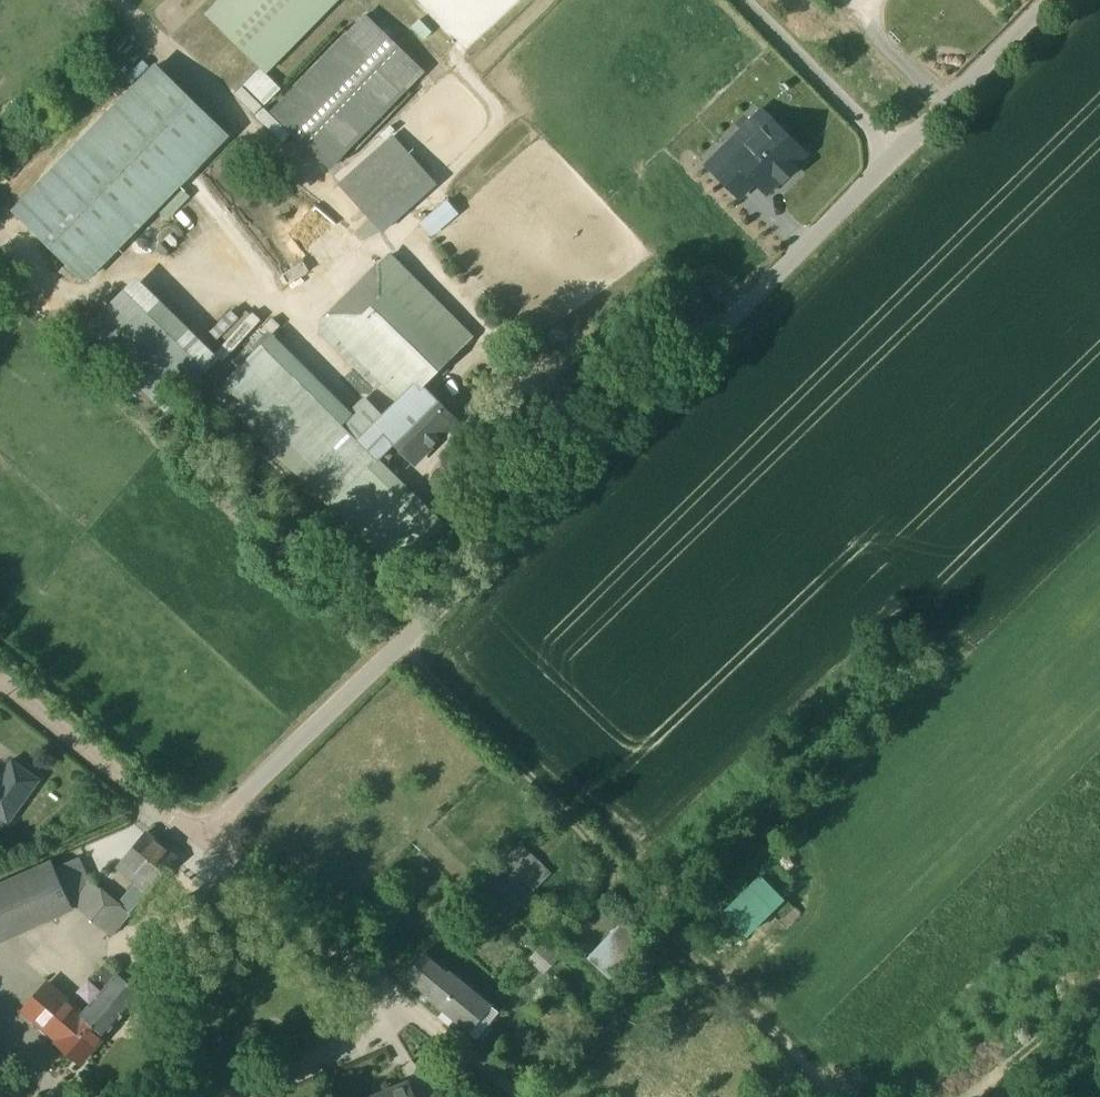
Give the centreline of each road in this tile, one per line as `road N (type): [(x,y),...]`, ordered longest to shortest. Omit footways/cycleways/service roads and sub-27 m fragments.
road 1 (unclassified): [(201,841),(894,152)]
road 2 (track): [(824,1096),(624,897),(618,867),(400,649)]
road 3 (unclassified): [(201,841),(430,1020)]
road 4 (unclassified): [(0,680),(201,841)]
road 5 (unclassified): [(894,152),(1048,0)]
road 6 (unclassified): [(894,152),(743,0)]
road 7 (track): [(988,1096),(1005,1082),(1072,1075),(1099,1054)]

